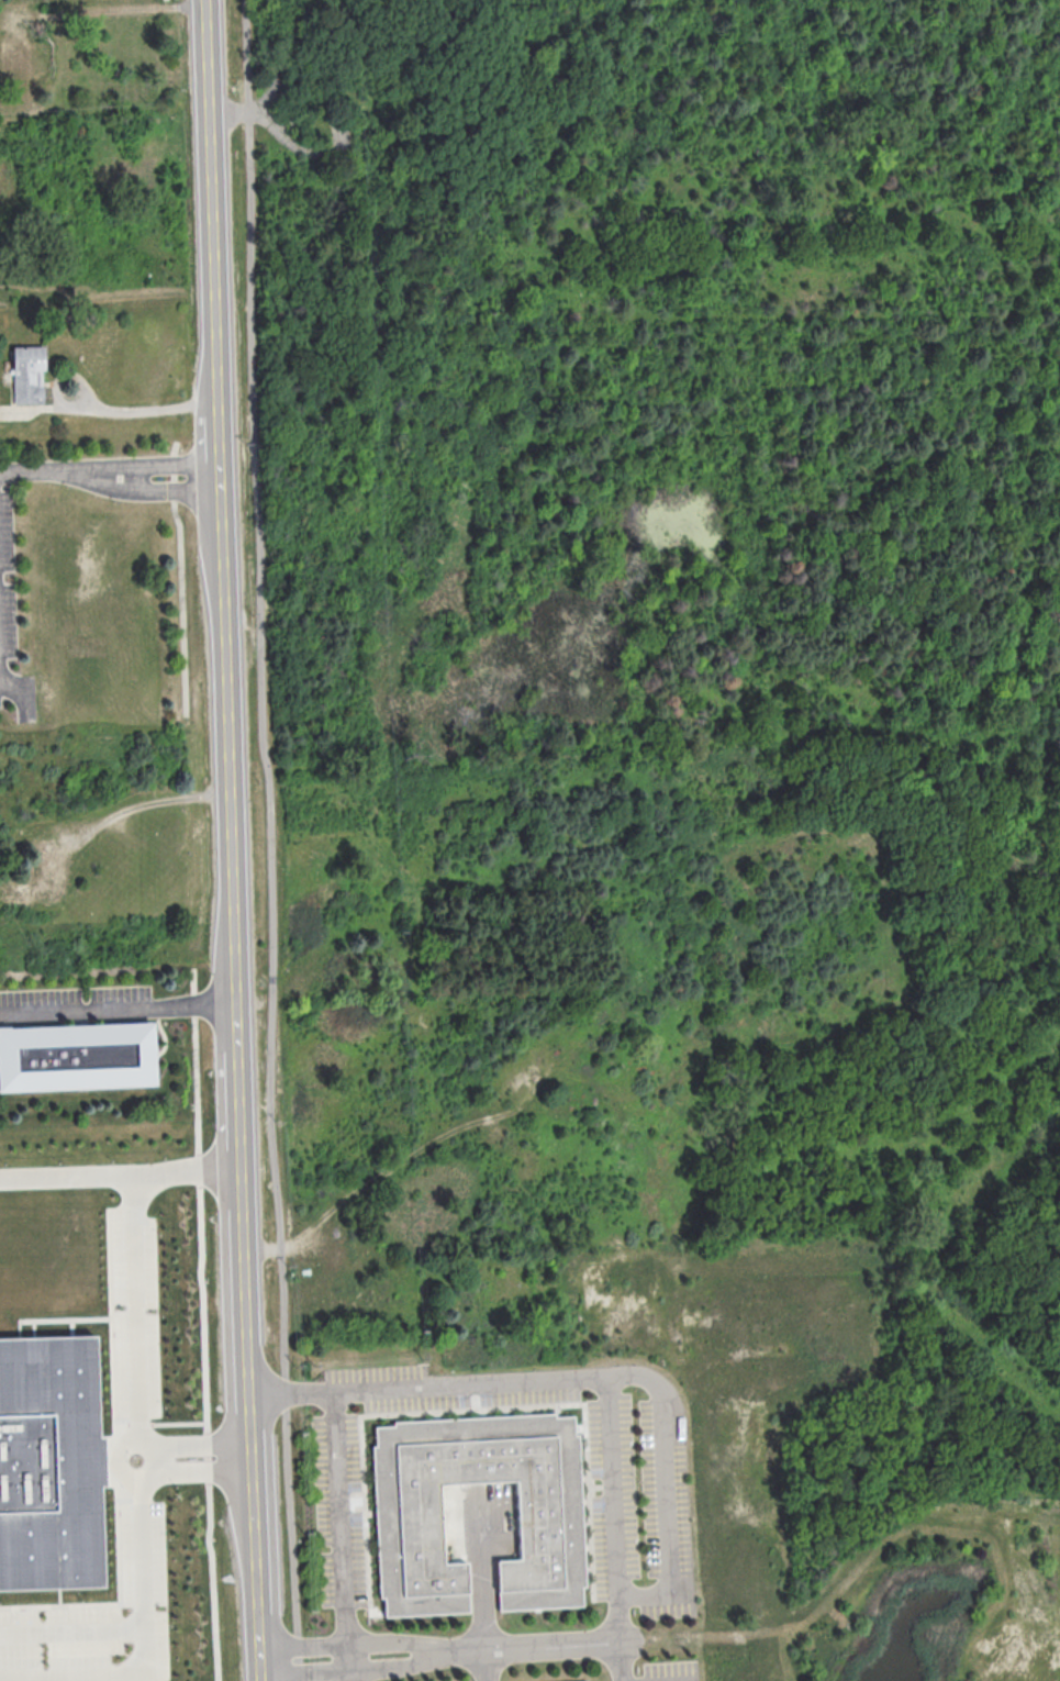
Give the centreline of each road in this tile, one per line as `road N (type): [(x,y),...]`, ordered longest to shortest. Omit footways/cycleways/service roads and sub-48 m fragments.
road 1 (tertiary): [(262,1680),(216,256)]
road 2 (tertiary): [(216,256),(209,0)]

